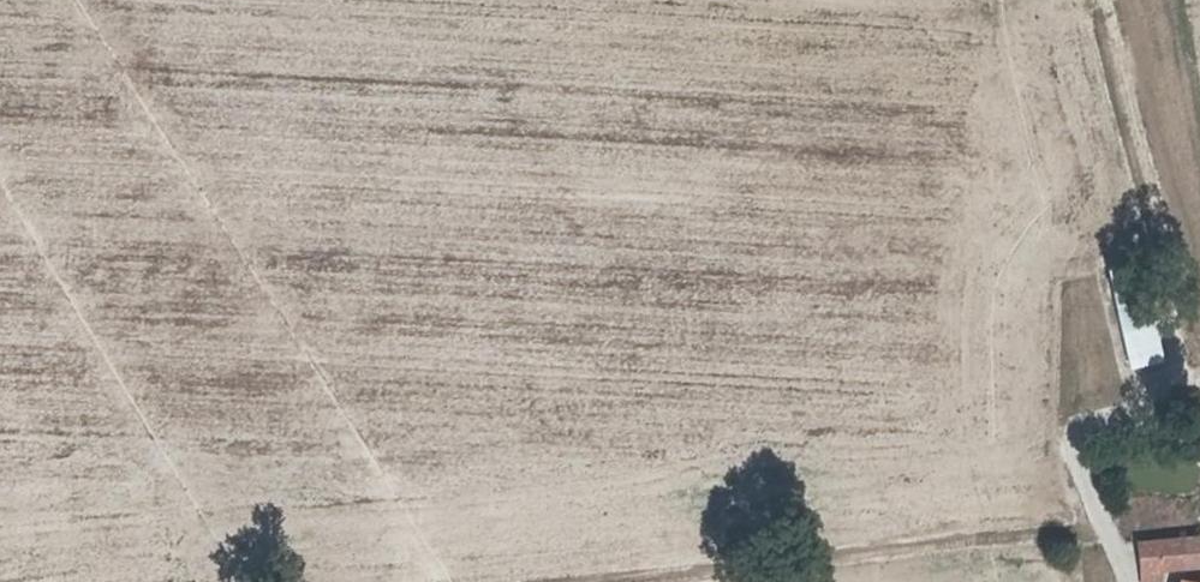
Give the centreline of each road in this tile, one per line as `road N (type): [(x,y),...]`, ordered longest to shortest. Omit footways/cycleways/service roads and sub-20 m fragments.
road 1 (track): [(1199,383),(1183,343),(1106,0)]

